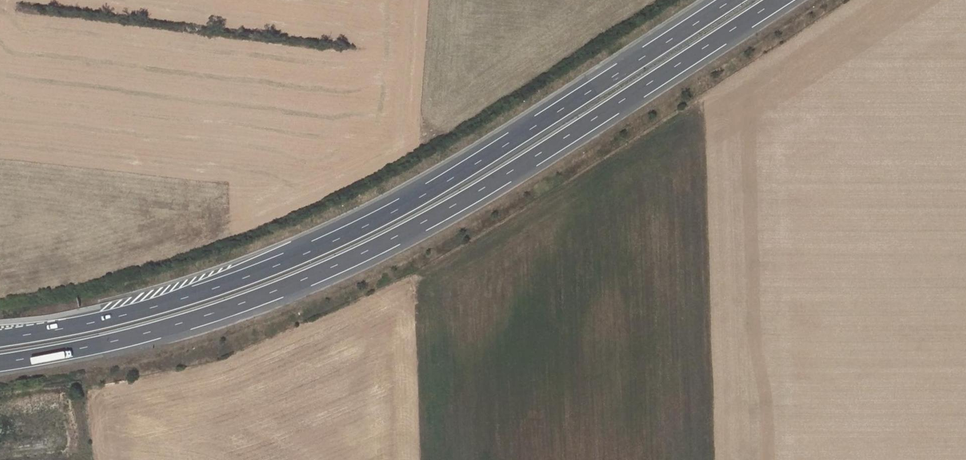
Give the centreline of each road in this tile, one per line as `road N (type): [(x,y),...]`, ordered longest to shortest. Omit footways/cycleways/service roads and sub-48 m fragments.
road 1 (trunk): [(0,362),(169,327),(360,255),(528,161),(778,0)]
road 2 (trunk): [(732,0),(367,226),(224,285),(126,315),(0,339)]

